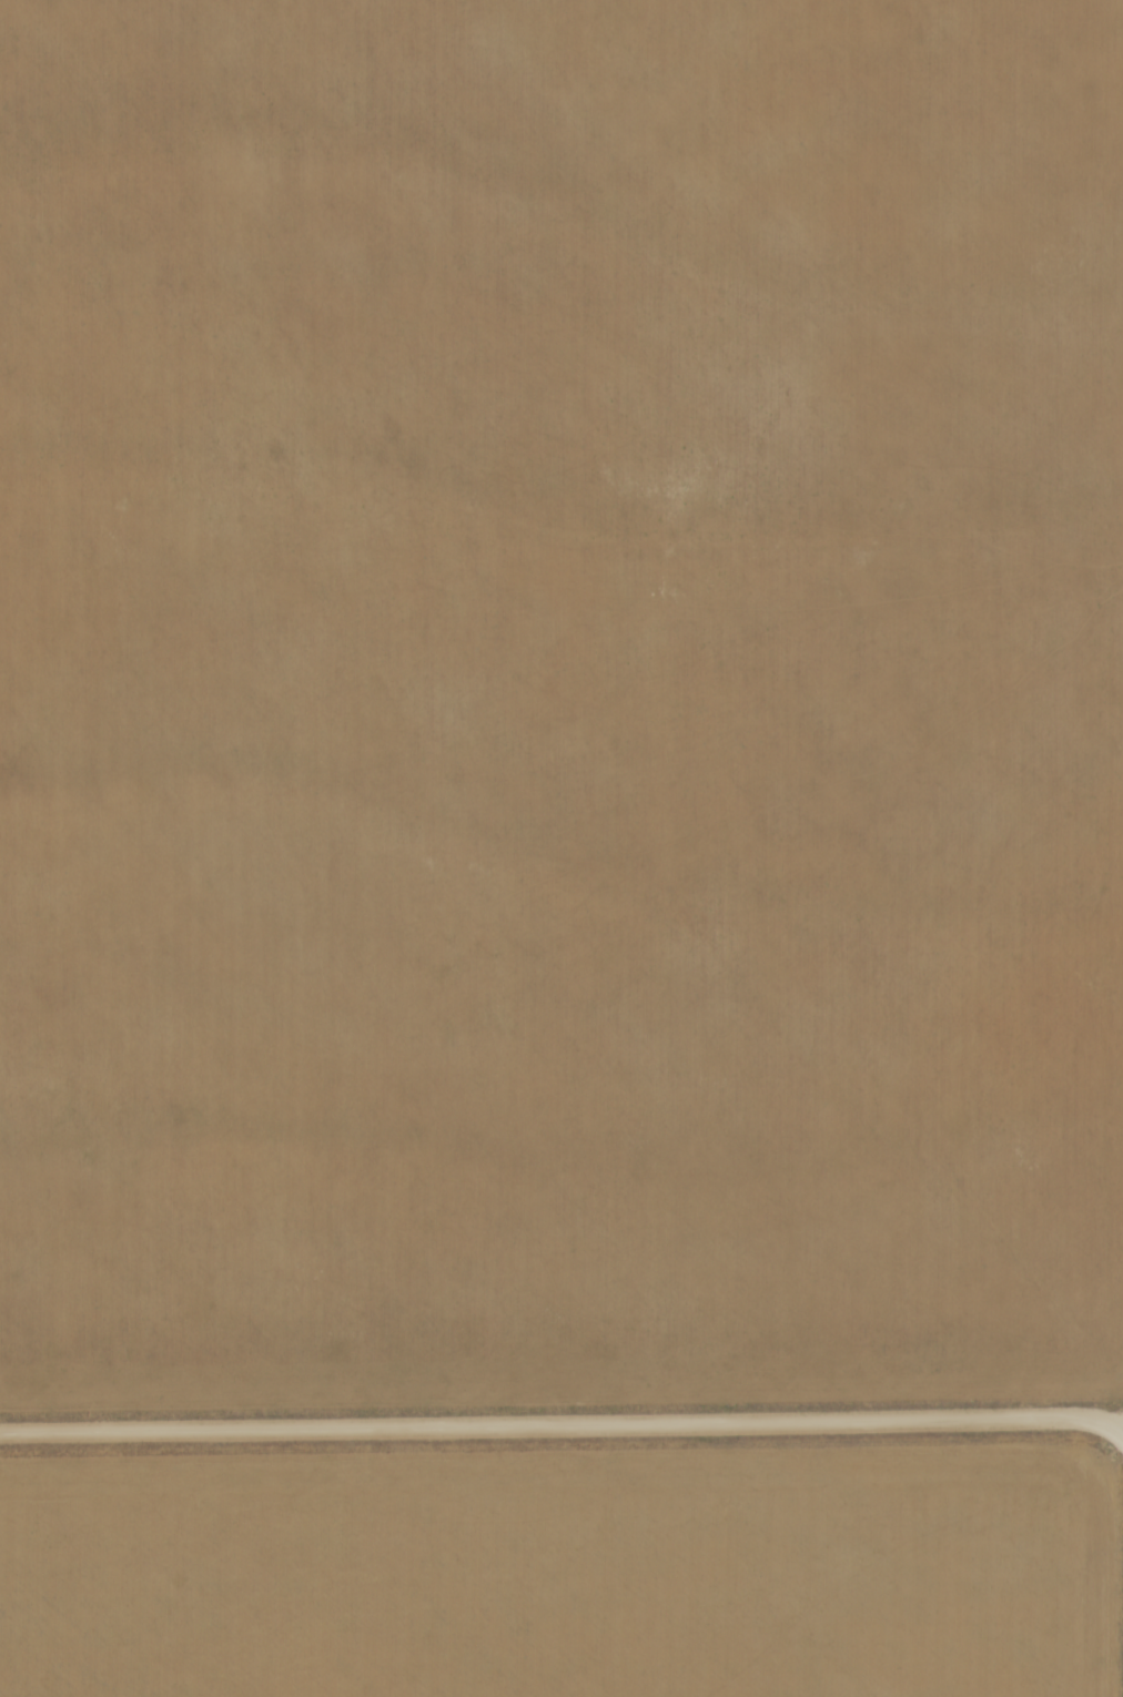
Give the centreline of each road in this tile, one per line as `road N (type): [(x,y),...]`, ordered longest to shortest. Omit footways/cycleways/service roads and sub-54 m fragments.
road 1 (residential): [(0,1438),(897,1426),(1095,1426),(1122,1437)]

